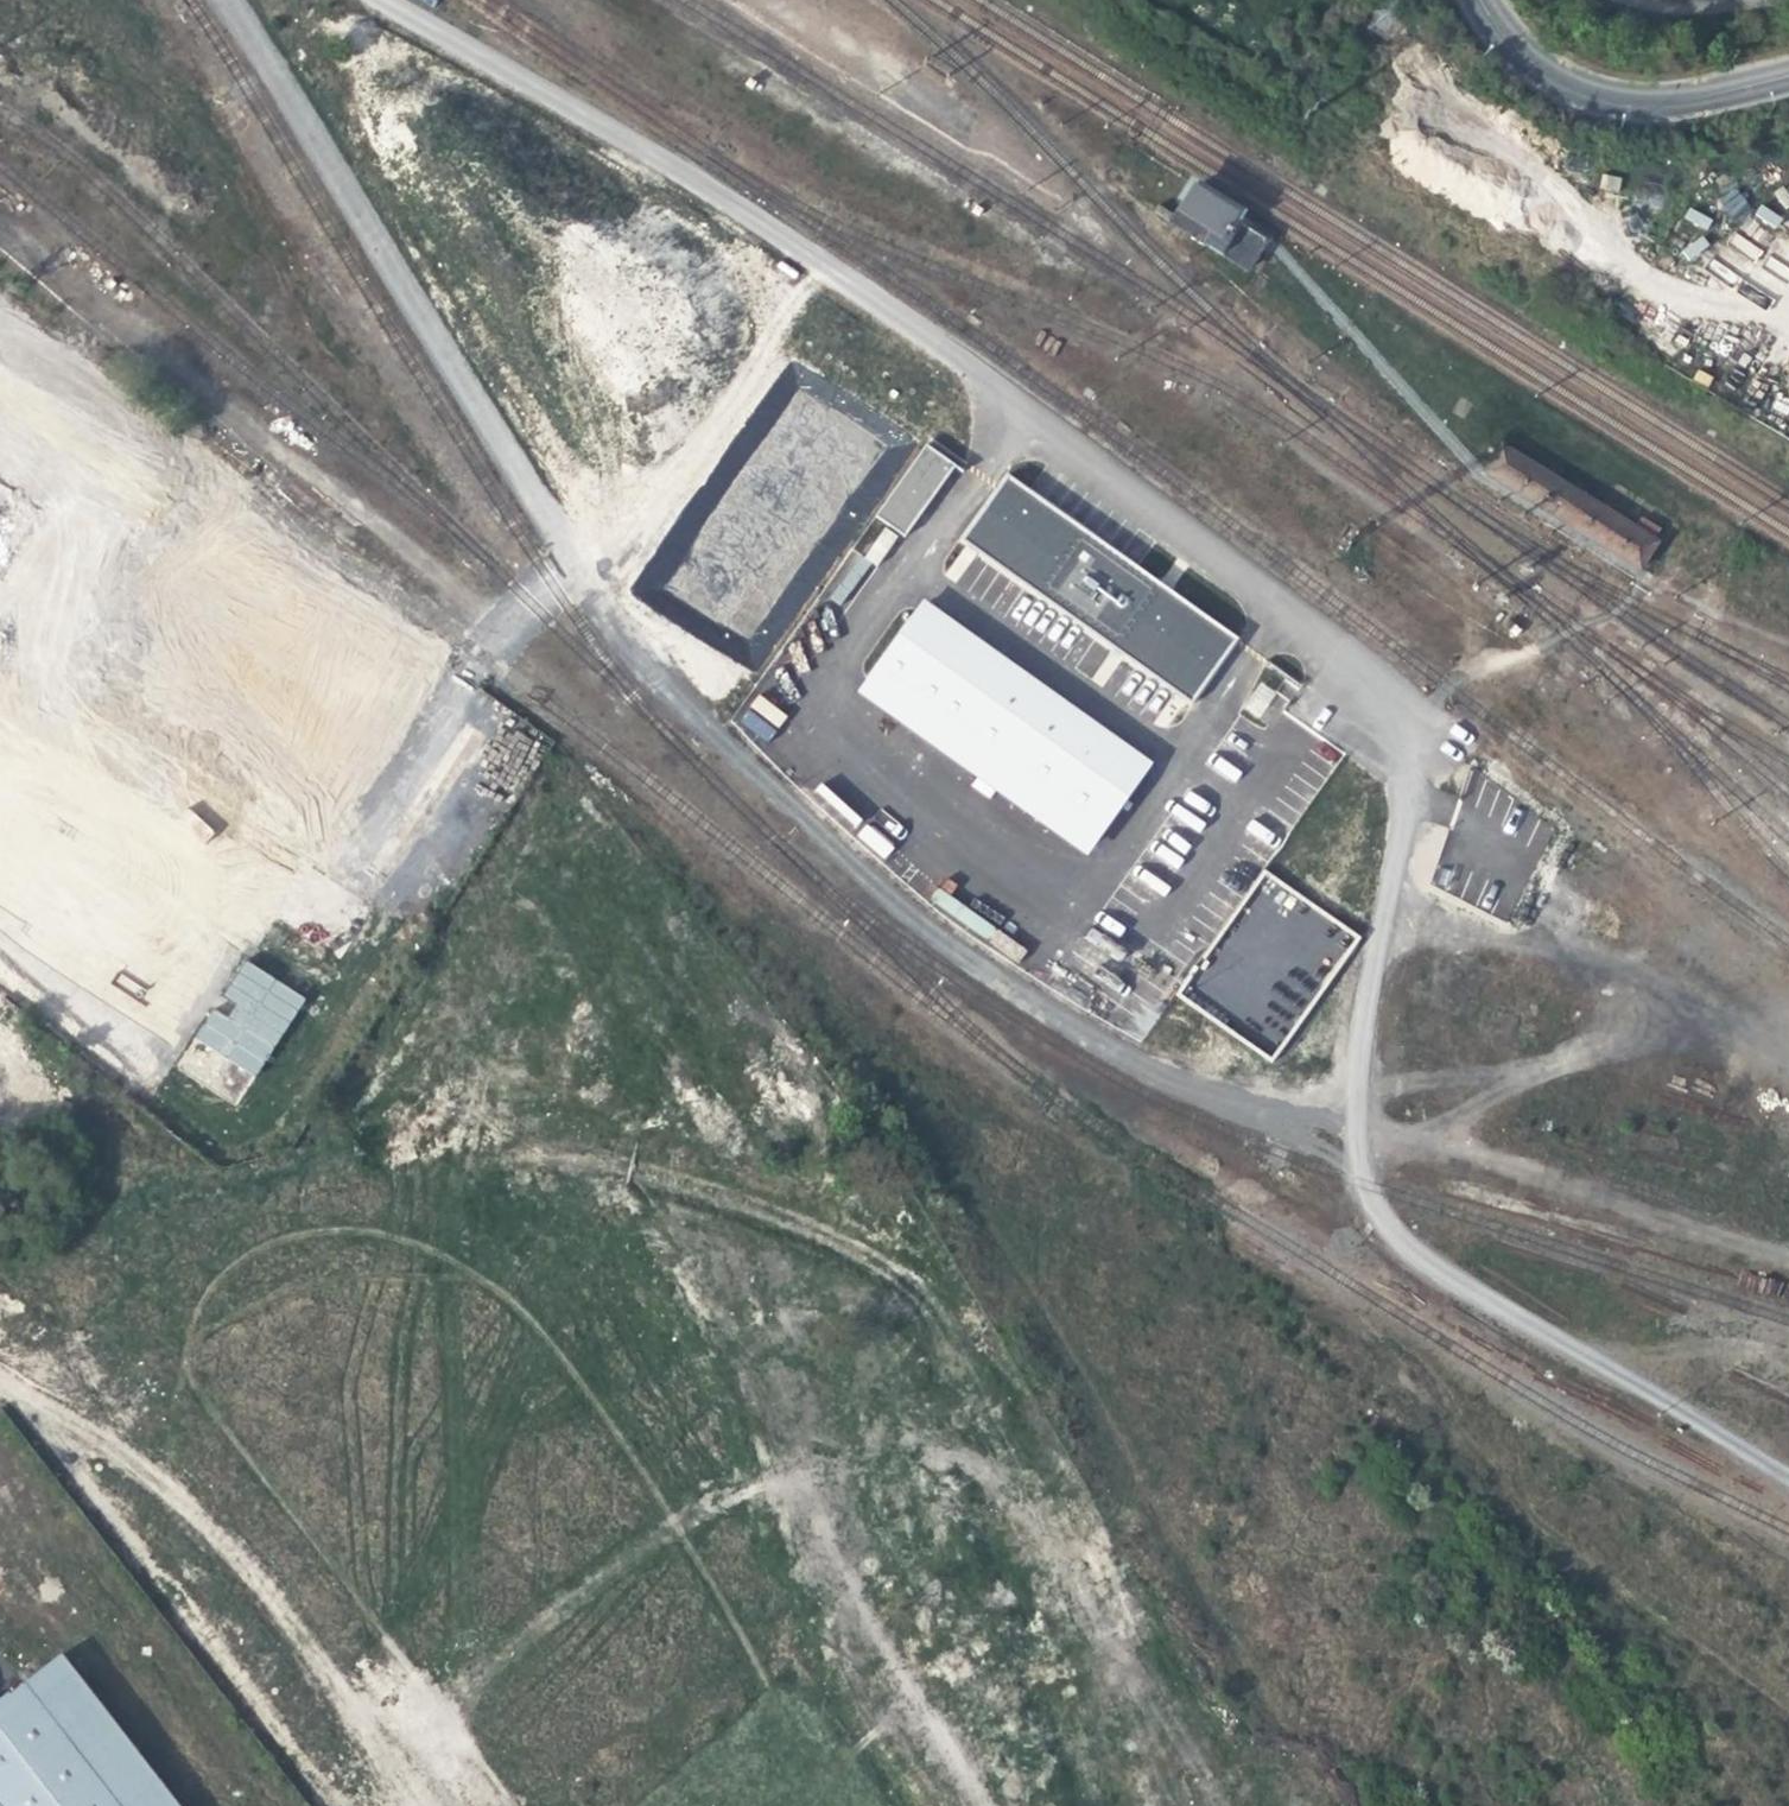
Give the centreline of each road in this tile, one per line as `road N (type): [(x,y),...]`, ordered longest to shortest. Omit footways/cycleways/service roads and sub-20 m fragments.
road 1 (residential): [(1477,0),(1490,26),(1536,72),(1603,102),(1674,108),(1788,81)]

